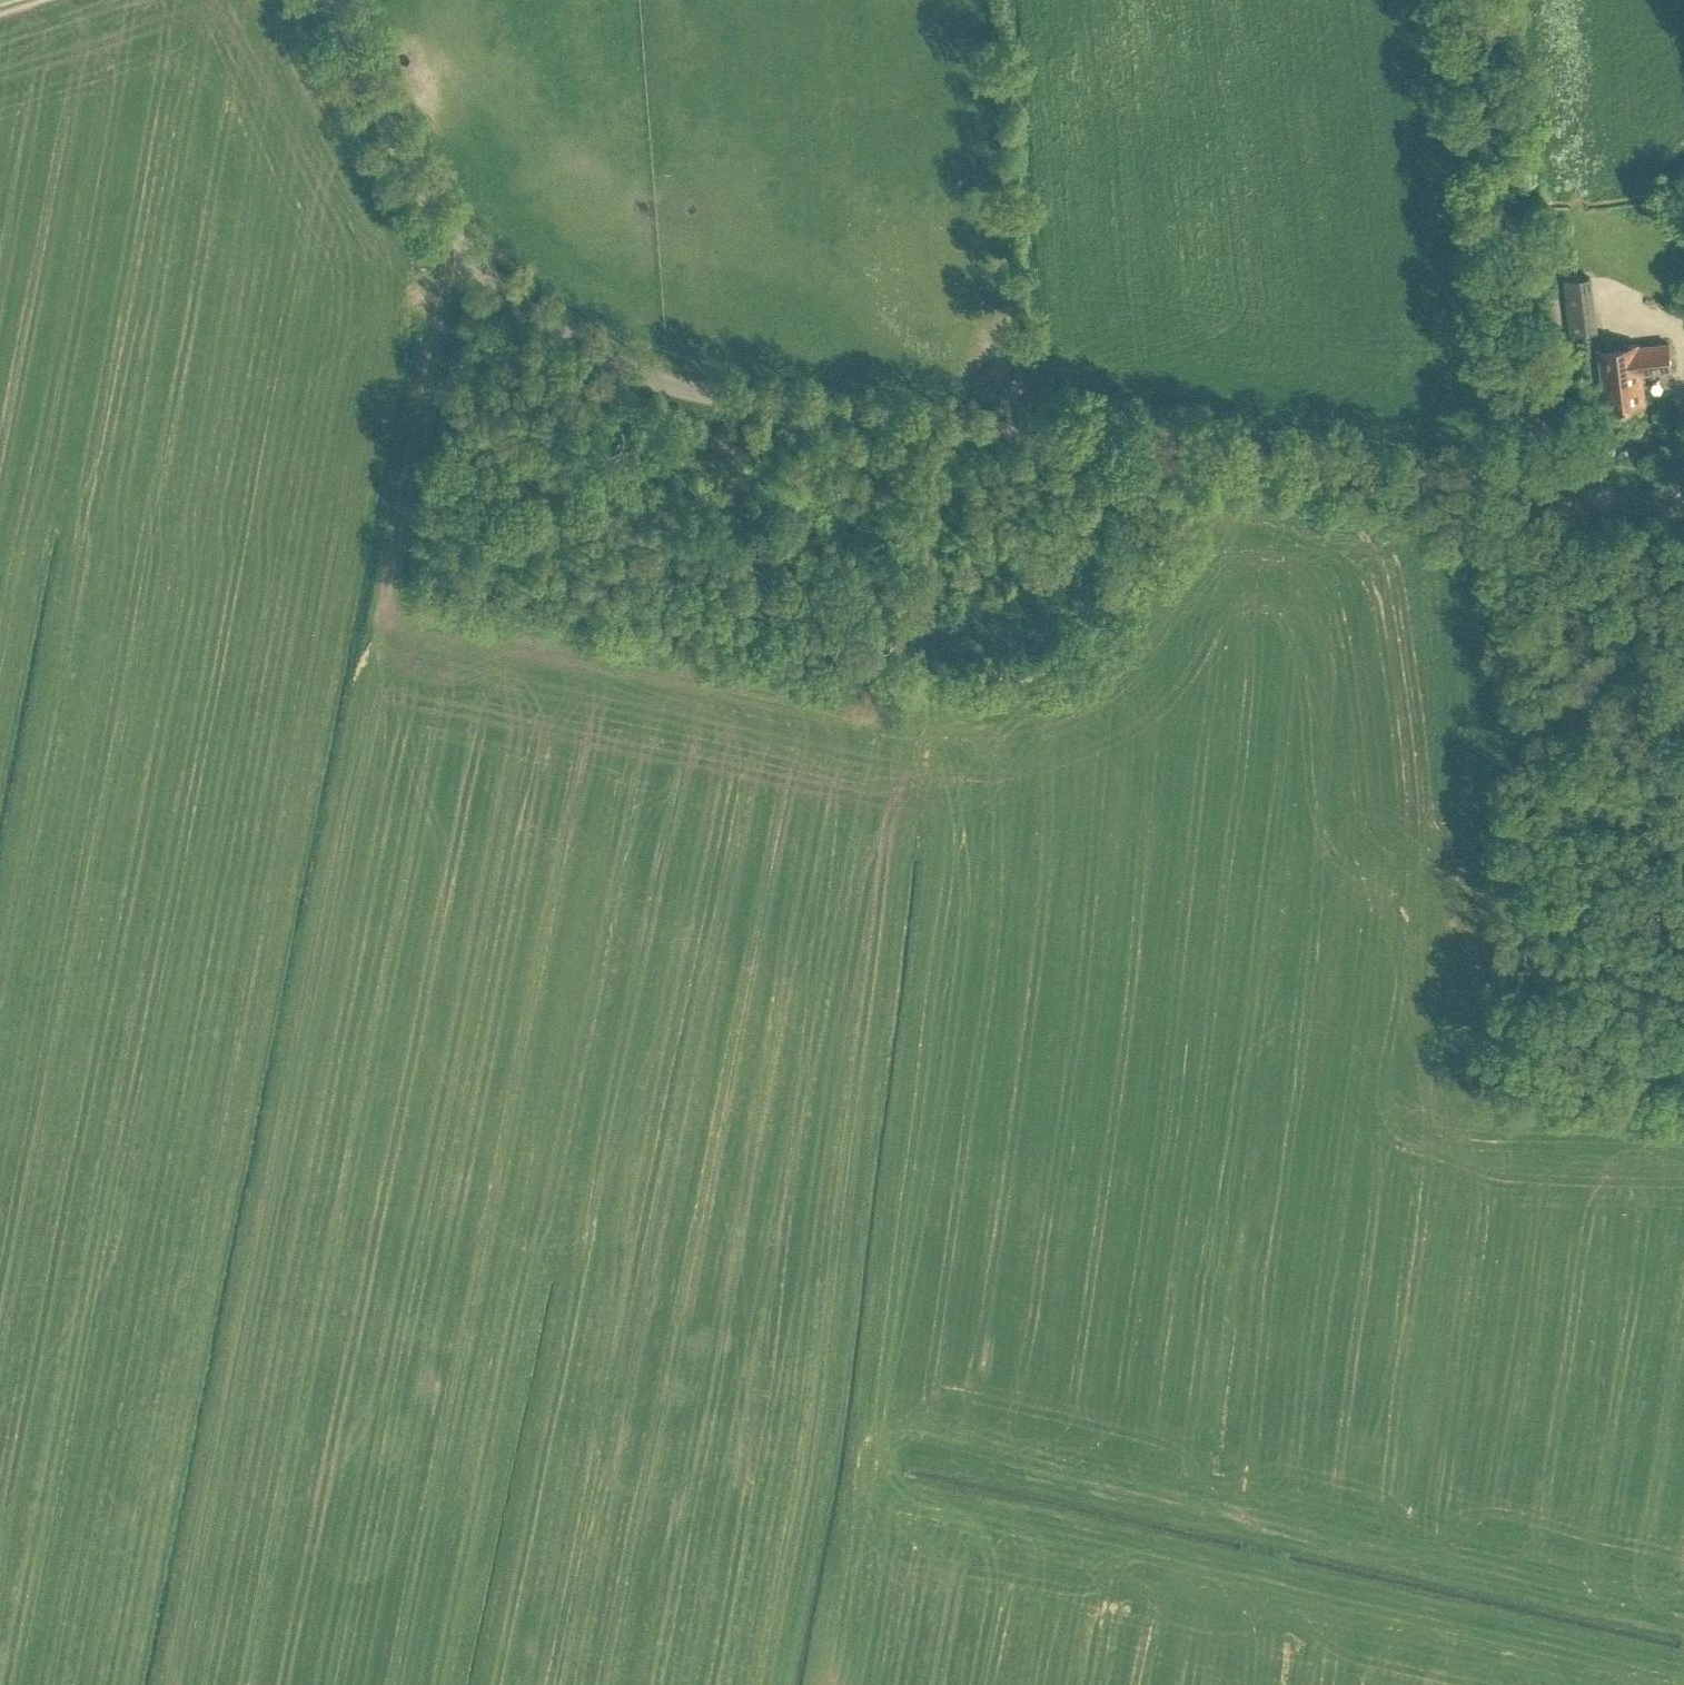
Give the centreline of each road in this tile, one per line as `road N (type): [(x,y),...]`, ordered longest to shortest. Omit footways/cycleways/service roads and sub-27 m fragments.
road 1 (unclassified): [(1683,503),(1582,482),(741,400),(670,381),(598,348),(483,269),(408,174),(329,0)]

